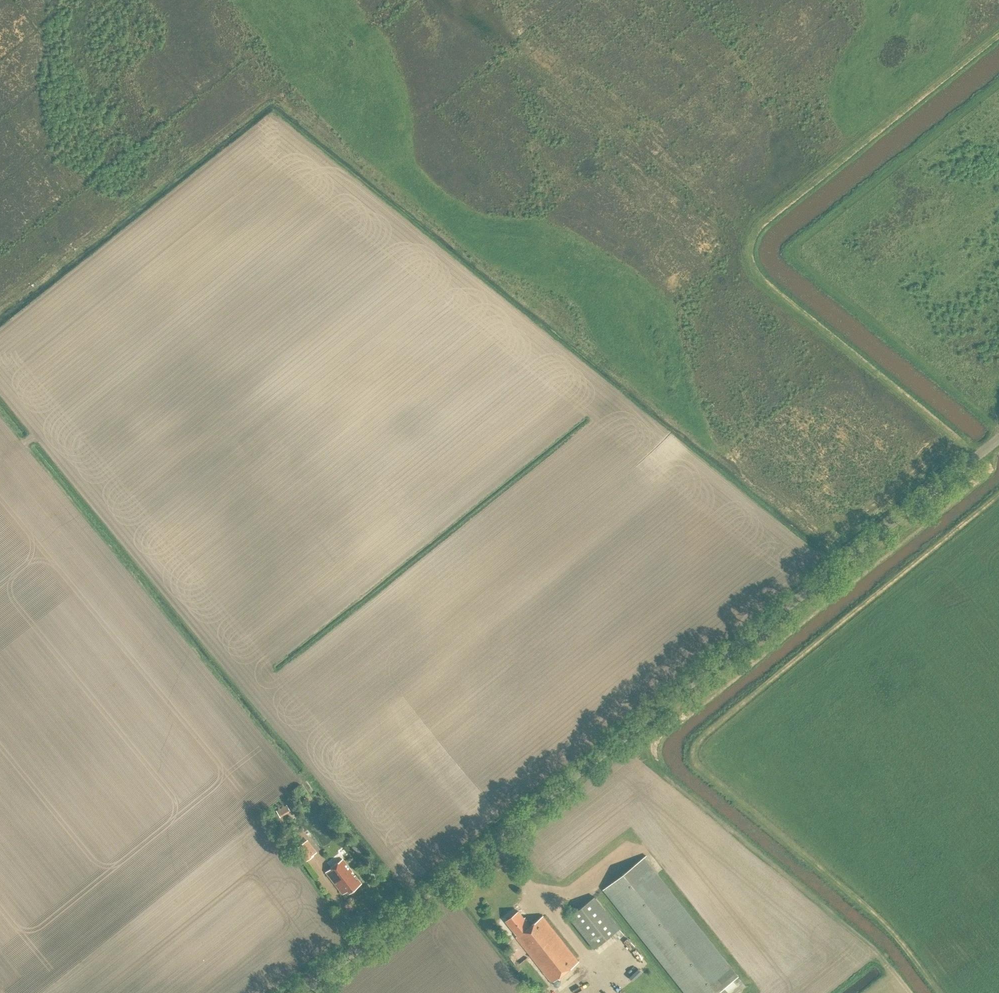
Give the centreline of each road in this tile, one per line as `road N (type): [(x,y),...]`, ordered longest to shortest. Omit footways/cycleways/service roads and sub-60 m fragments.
road 1 (unclassified): [(301,992),(998,439)]

